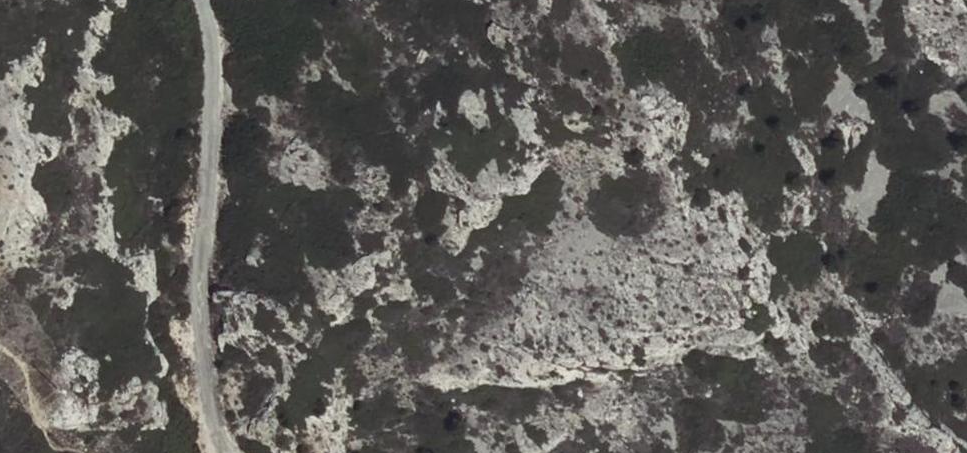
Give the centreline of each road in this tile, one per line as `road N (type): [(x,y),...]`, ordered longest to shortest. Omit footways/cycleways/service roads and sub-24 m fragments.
road 1 (track): [(201,0),(211,43),(197,310),(209,412),(224,452)]

